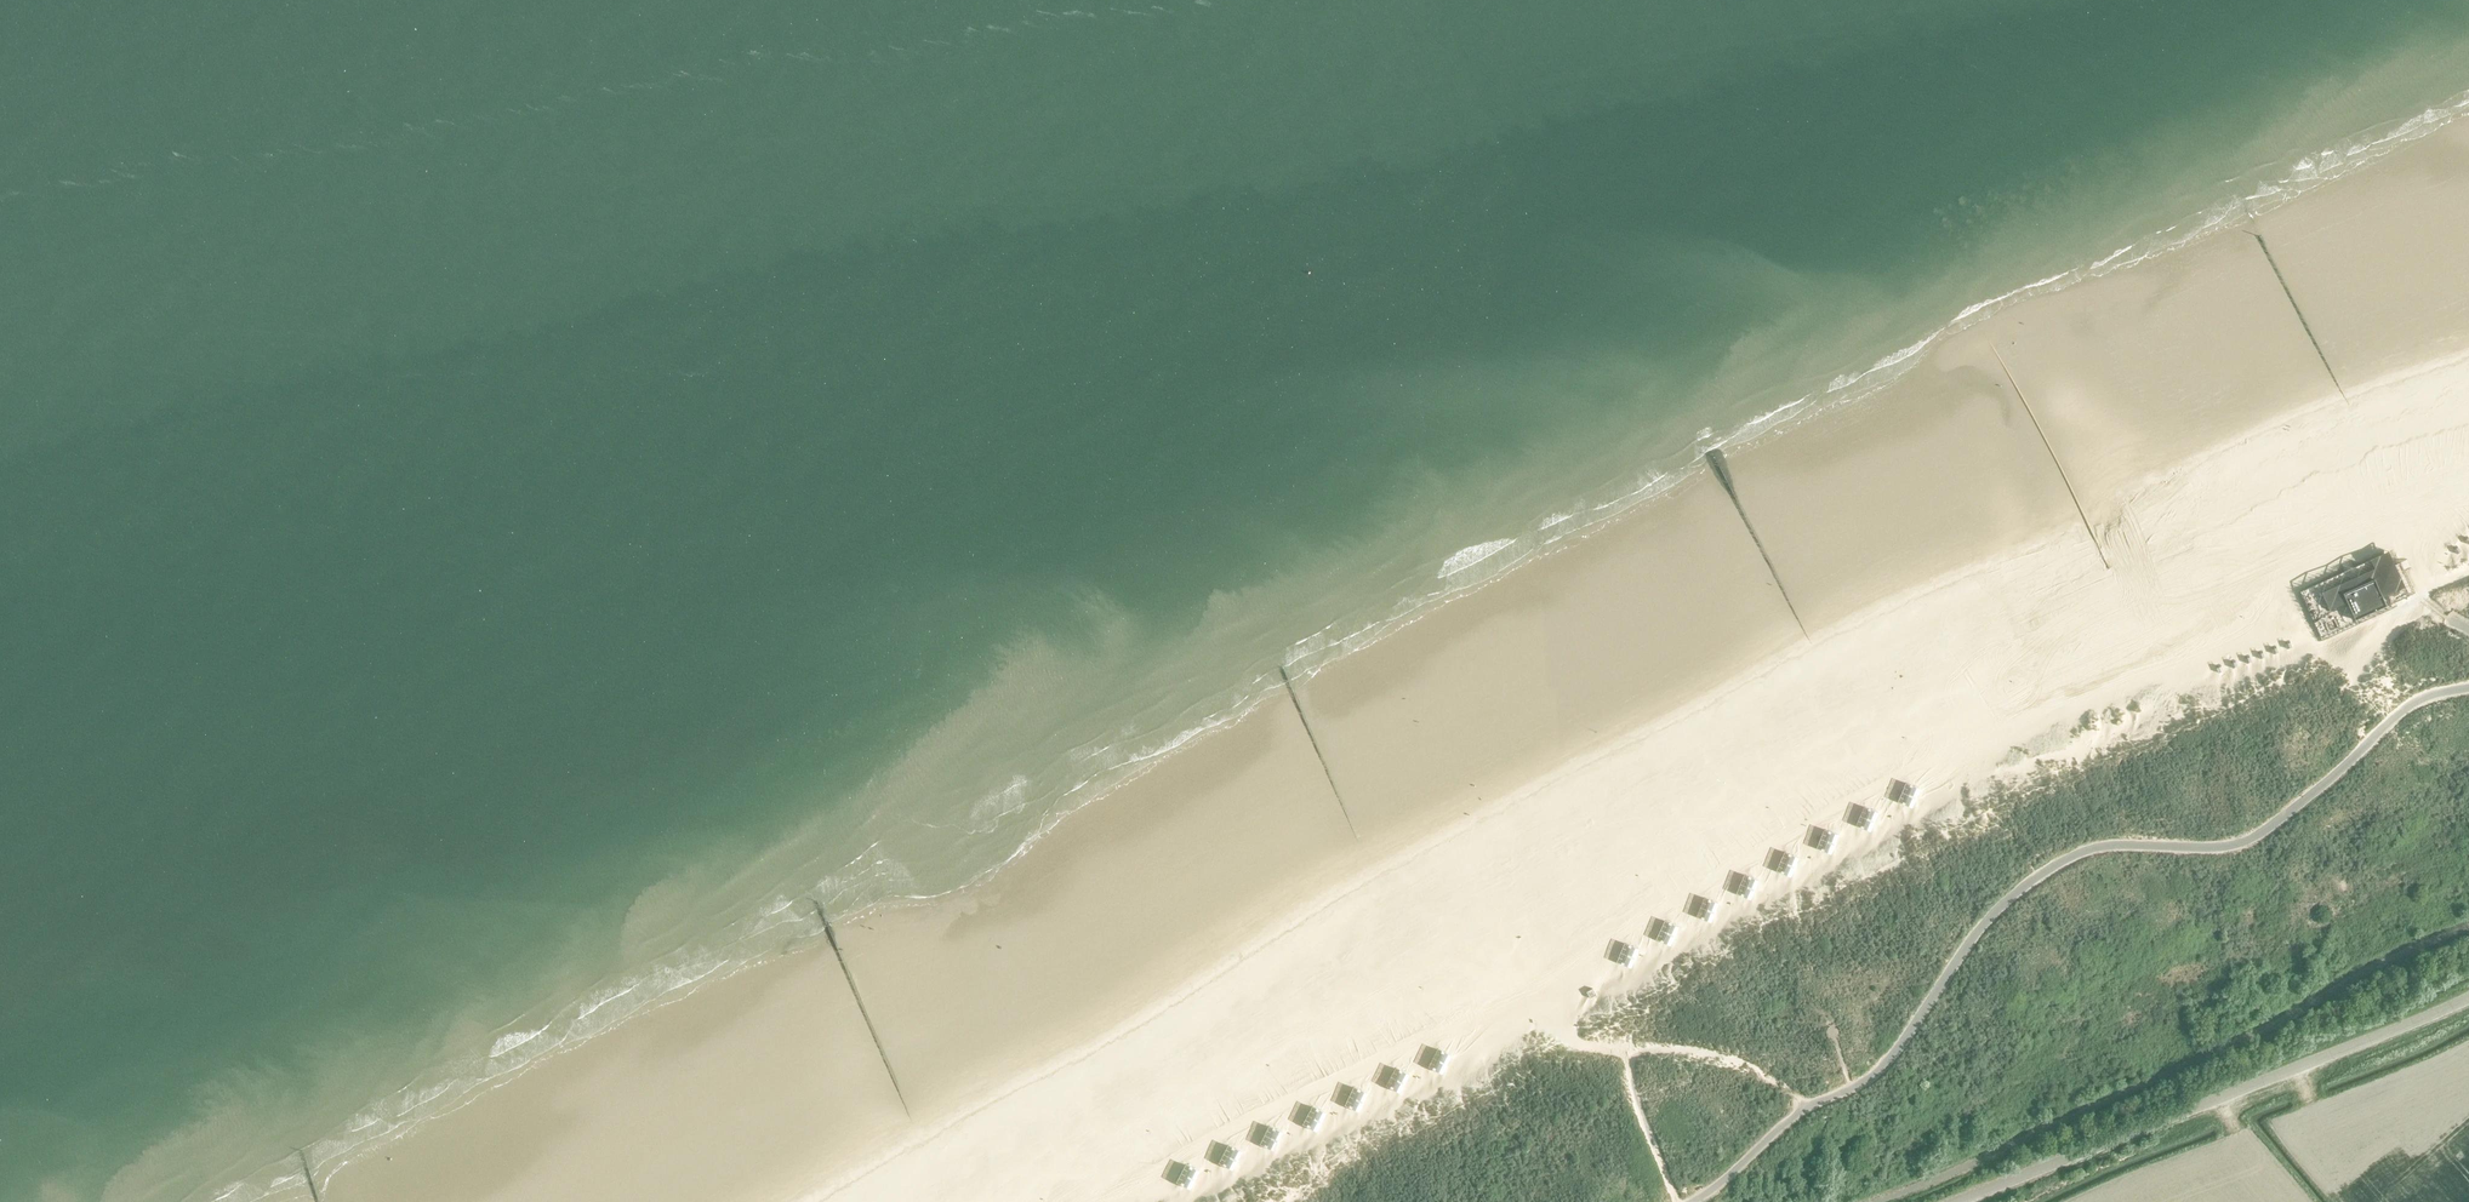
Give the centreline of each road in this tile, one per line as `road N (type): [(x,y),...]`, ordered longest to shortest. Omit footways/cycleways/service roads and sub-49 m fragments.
road 1 (tertiary): [(1962,1201),(2468,999)]

